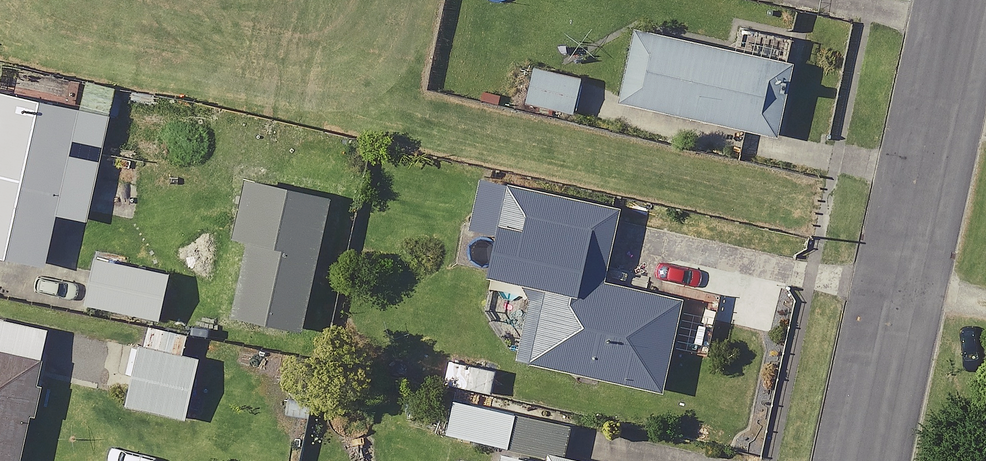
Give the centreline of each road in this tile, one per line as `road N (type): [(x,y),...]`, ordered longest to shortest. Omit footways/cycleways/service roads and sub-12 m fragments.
road 1 (residential): [(861,460),(959,0)]

